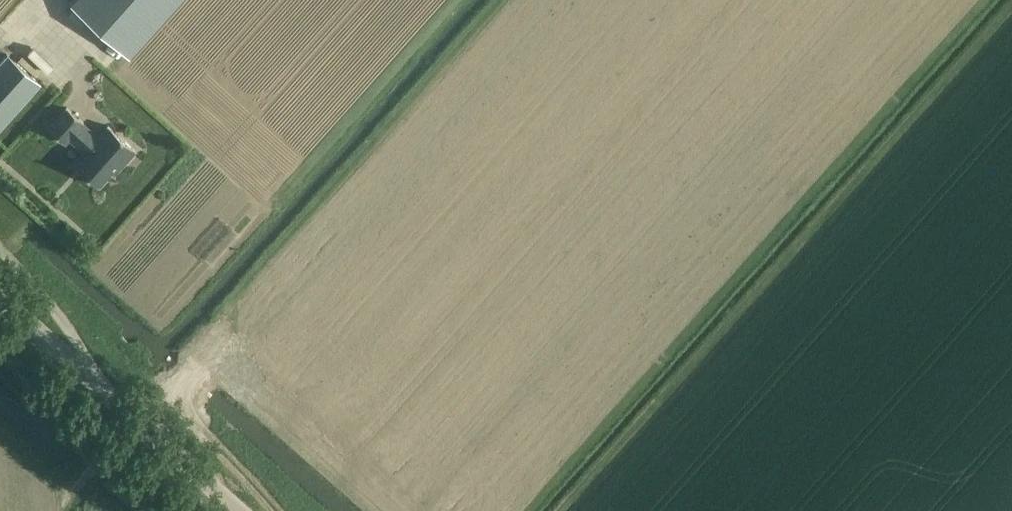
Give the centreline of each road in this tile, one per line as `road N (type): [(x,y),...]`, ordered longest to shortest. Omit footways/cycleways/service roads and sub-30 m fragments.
road 1 (tertiary): [(240,510),(0,295)]
road 2 (track): [(65,510),(72,487),(108,464),(185,510)]

